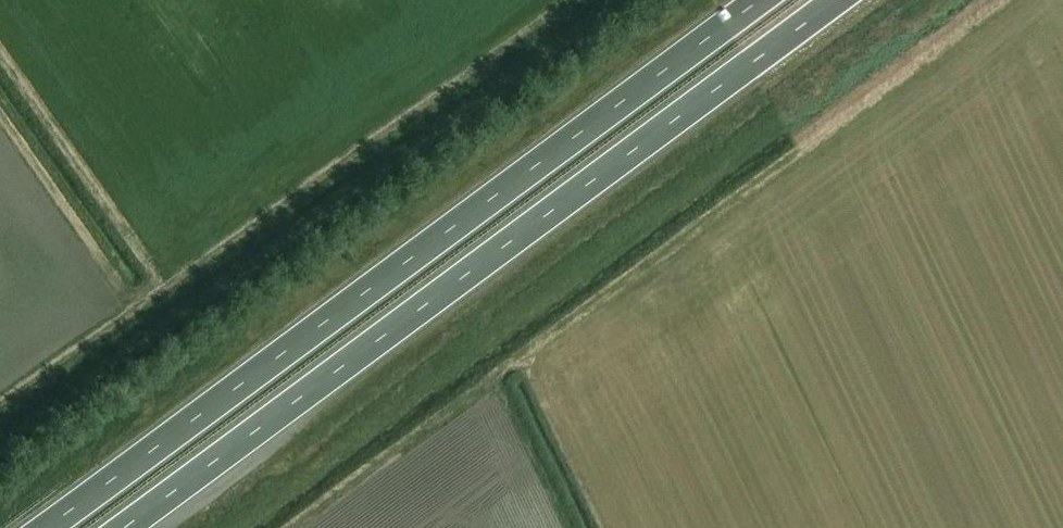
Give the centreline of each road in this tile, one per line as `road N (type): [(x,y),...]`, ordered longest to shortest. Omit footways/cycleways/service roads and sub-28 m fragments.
road 1 (trunk): [(760,0),(47,527)]
road 2 (trunk): [(124,527),(837,0)]

